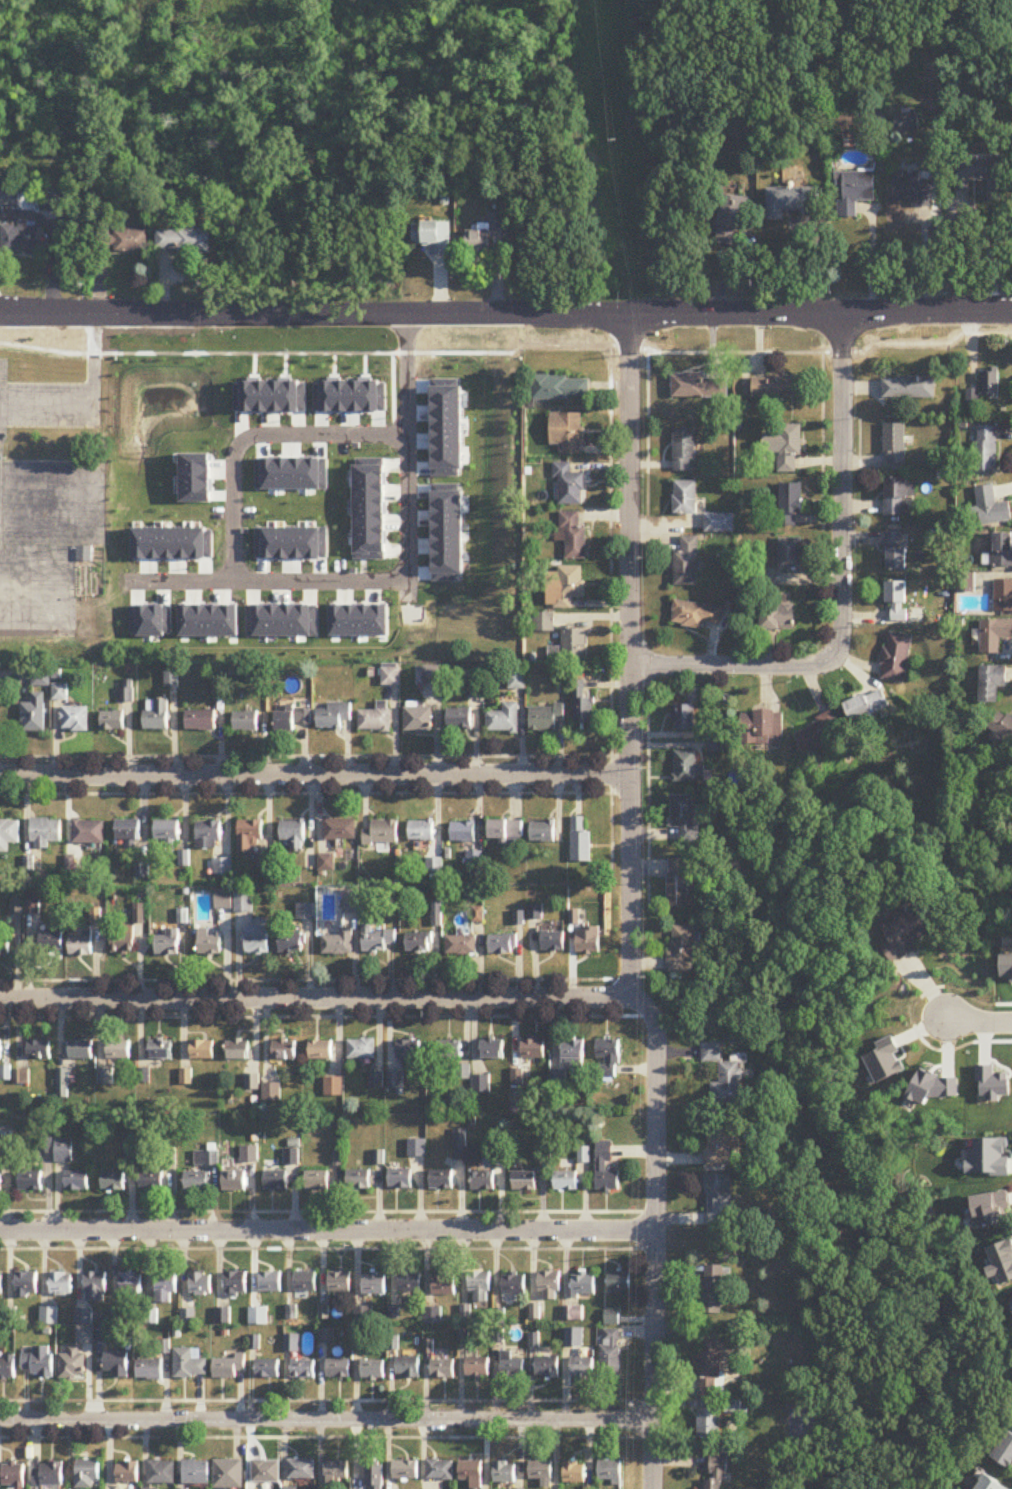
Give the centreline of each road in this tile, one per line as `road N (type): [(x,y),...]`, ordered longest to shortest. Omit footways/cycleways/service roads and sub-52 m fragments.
road 1 (residential): [(651,1488),(659,1050),(652,1013),(630,996),(628,311)]
road 2 (secondary): [(1011,309),(0,314)]
road 3 (residential): [(0,1230),(654,1229)]
road 4 (residential): [(0,1417),(652,1418)]
road 5 (residential): [(0,997),(630,996)]
road 6 (residential): [(0,777),(629,772)]
road 7 (residential): [(628,663),(808,667),(843,648),(840,310)]

